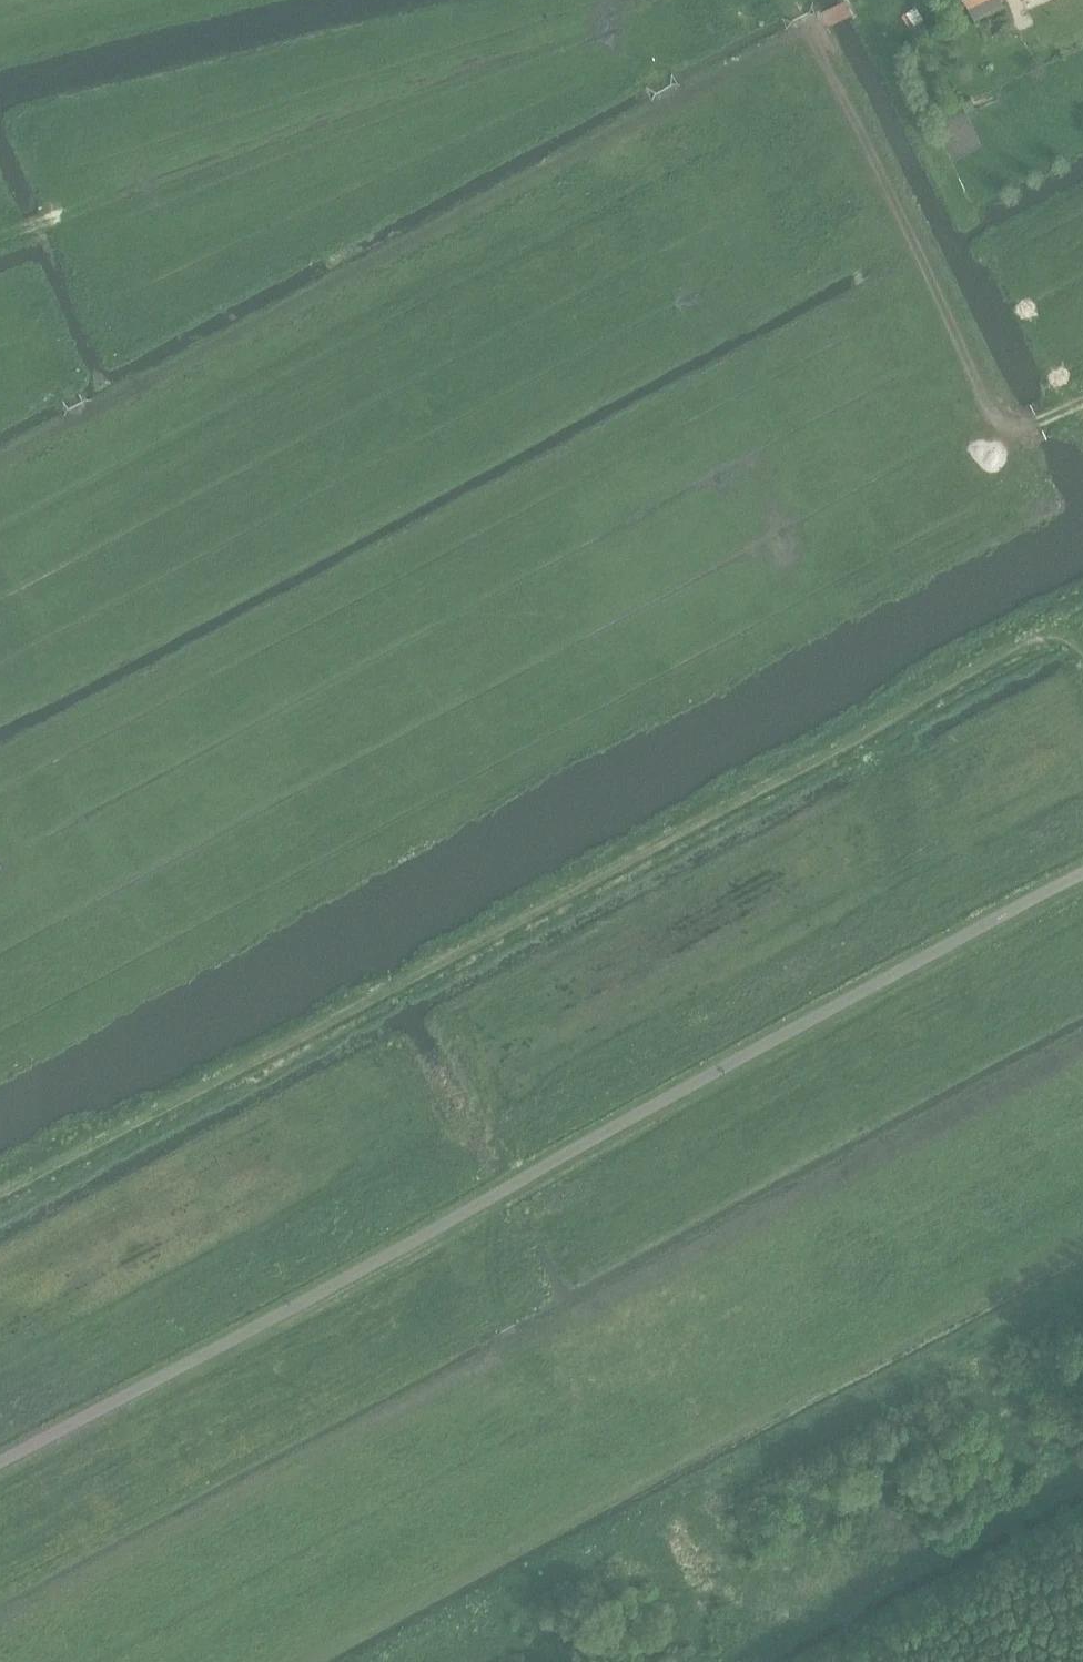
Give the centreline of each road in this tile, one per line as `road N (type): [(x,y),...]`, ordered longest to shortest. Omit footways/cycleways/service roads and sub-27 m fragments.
road 1 (track): [(0,460),(805,32),(1010,435),(1082,401)]

